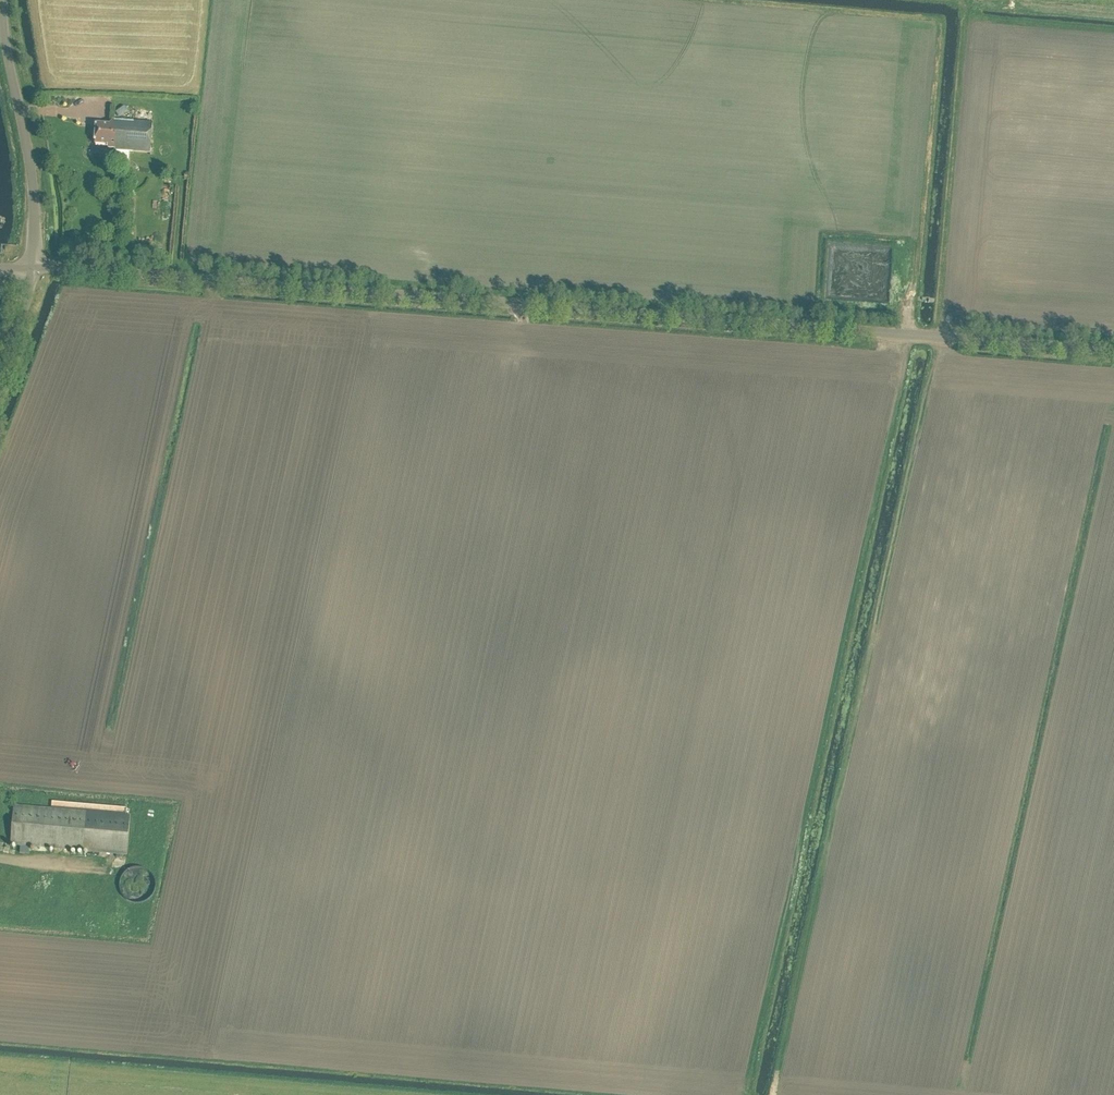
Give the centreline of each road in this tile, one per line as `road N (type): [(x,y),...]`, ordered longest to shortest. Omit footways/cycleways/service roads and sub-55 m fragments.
road 1 (unclassified): [(1113,350),(33,263)]
road 2 (unclassified): [(33,263),(35,206),(3,0)]

